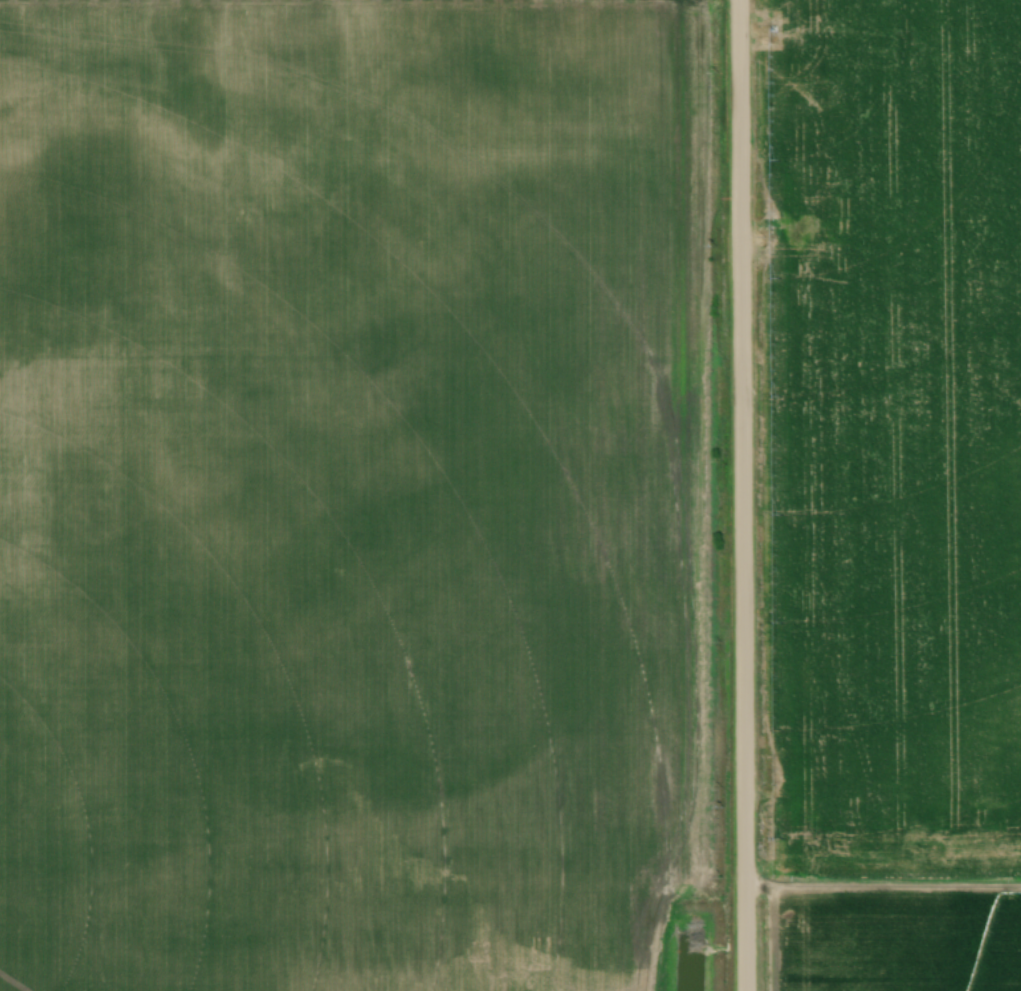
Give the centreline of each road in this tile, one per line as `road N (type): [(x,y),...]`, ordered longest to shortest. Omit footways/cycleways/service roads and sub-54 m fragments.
road 1 (residential): [(744,990),(737,0)]

